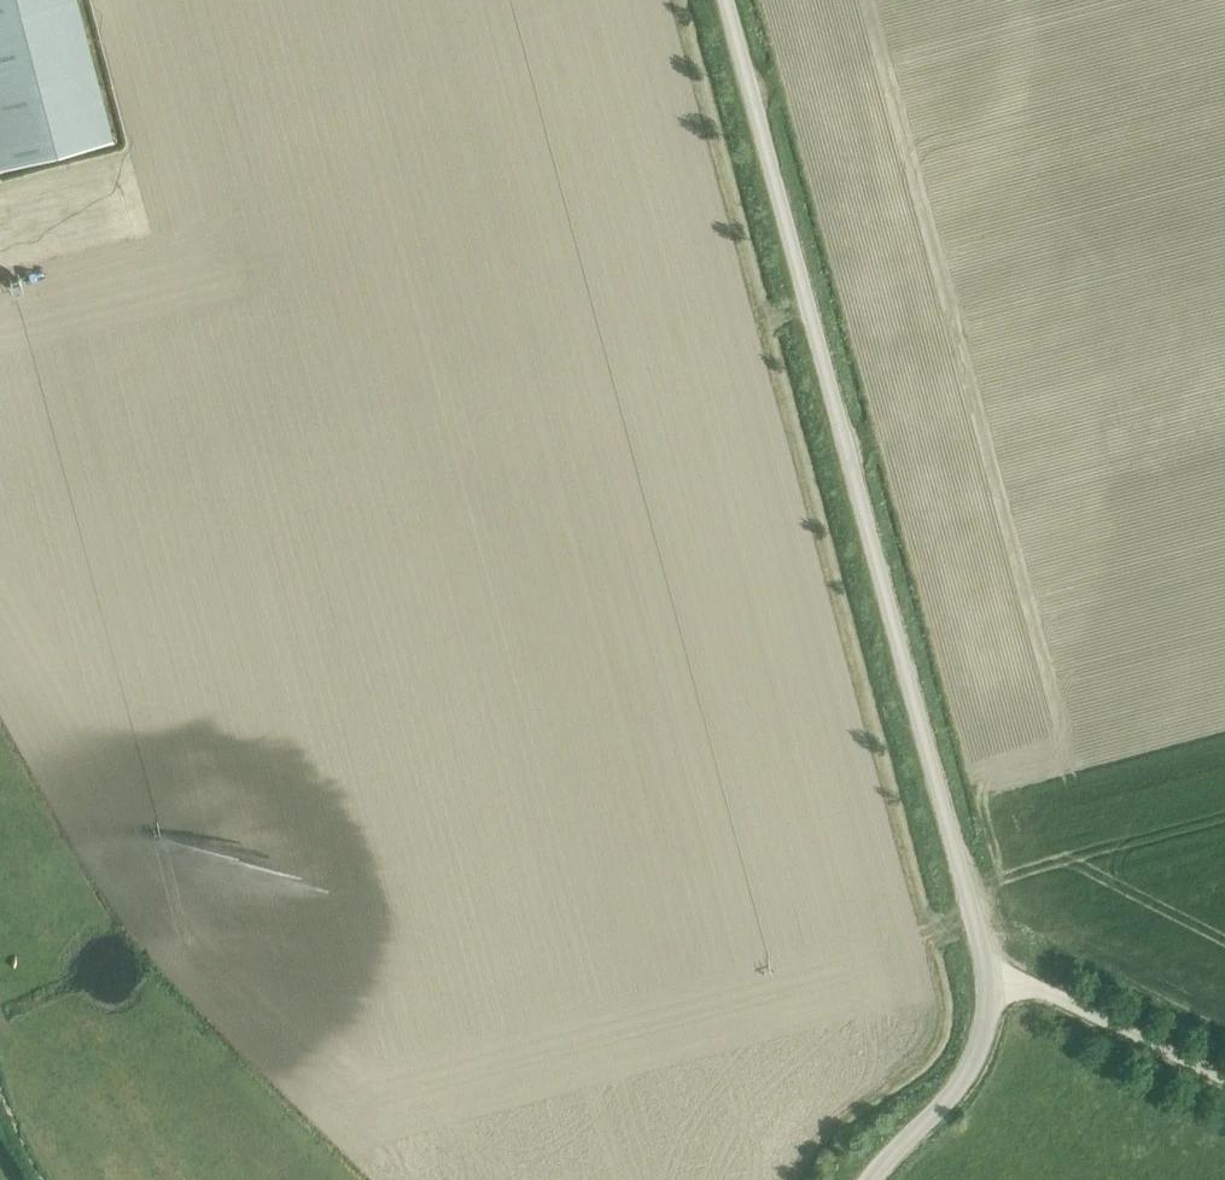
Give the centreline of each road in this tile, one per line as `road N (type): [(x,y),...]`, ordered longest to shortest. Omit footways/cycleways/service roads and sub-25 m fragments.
road 1 (unclassified): [(869,1179),(958,1086),(983,1039),(992,984),(724,0)]

